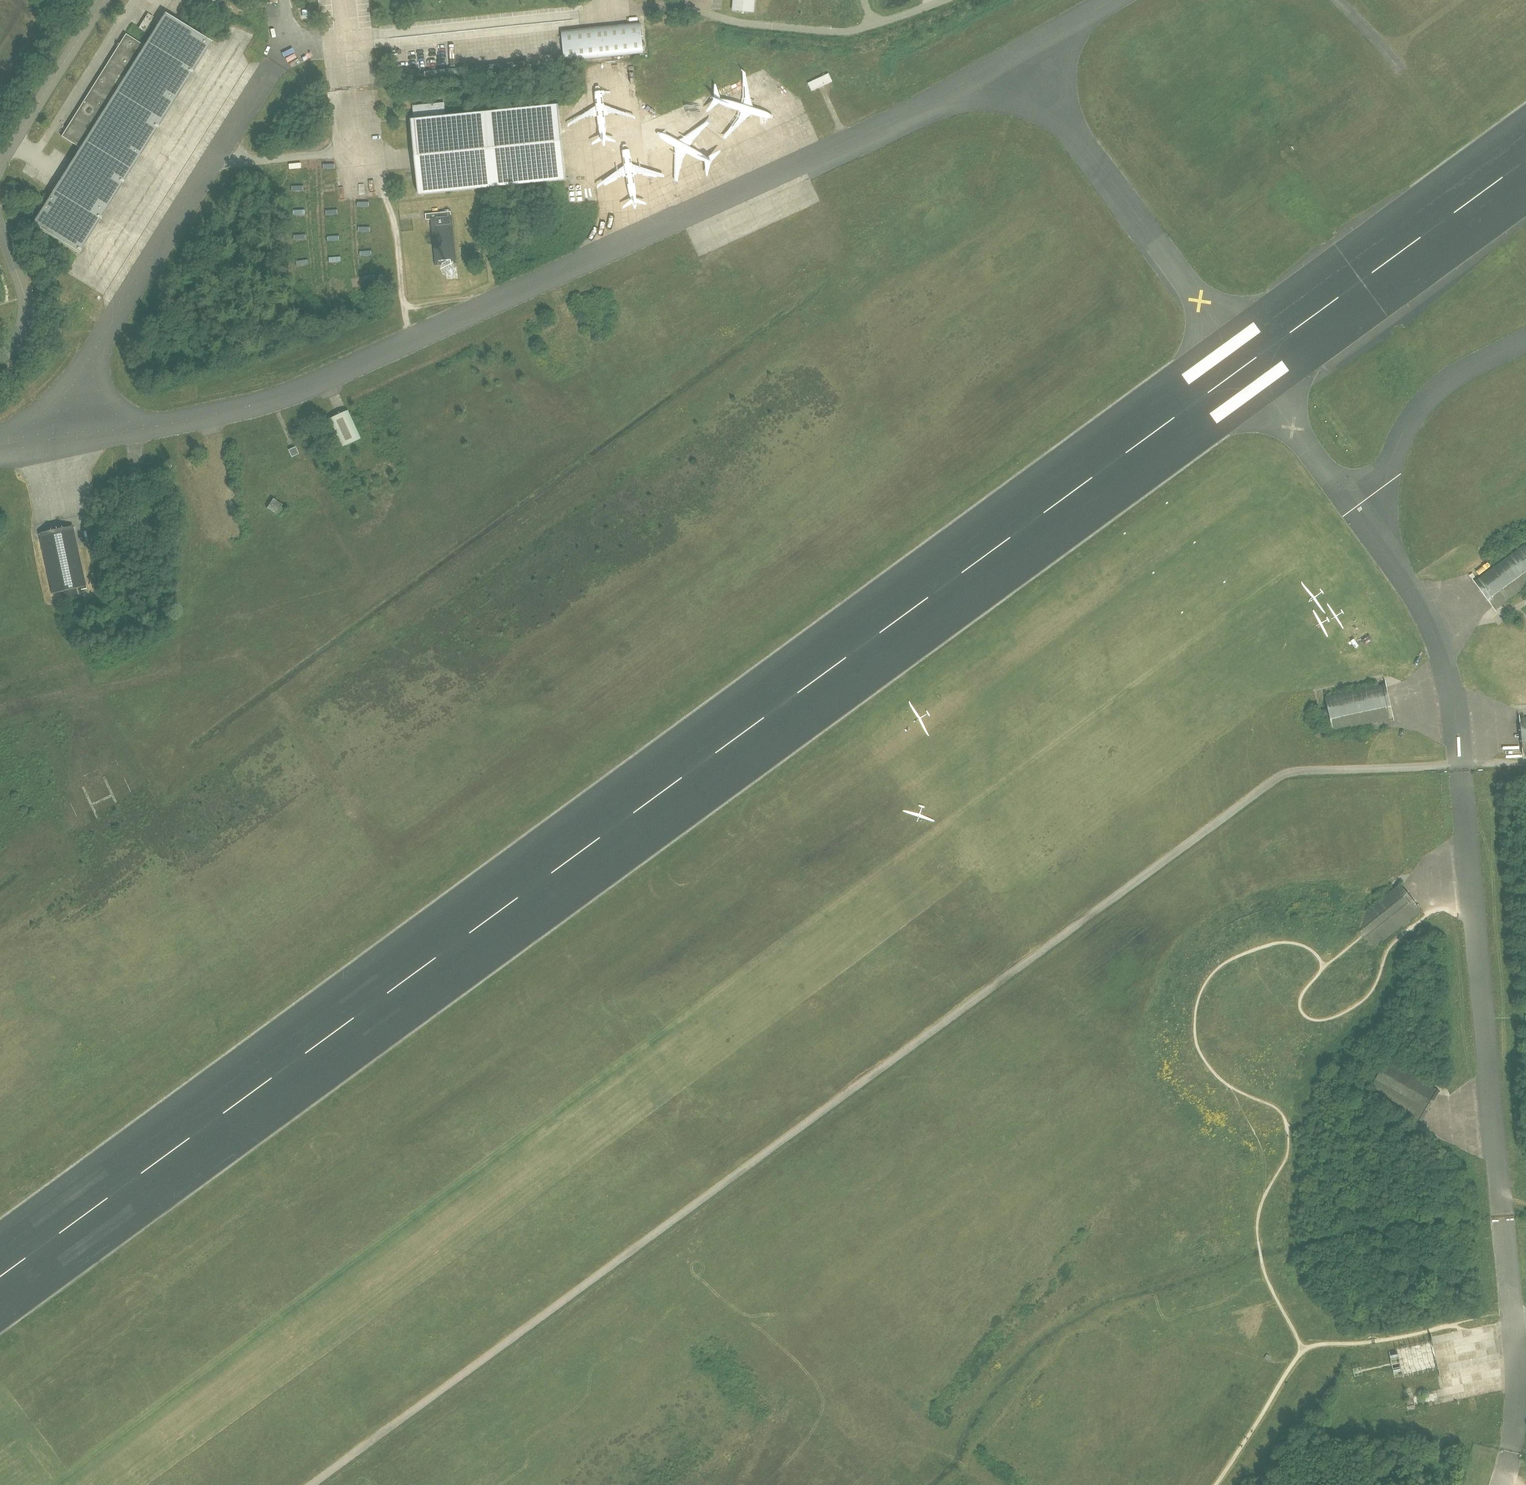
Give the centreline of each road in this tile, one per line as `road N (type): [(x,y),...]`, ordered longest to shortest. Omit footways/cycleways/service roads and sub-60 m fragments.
road 1 (track): [(1525,764),(1285,774),(312,1484)]

